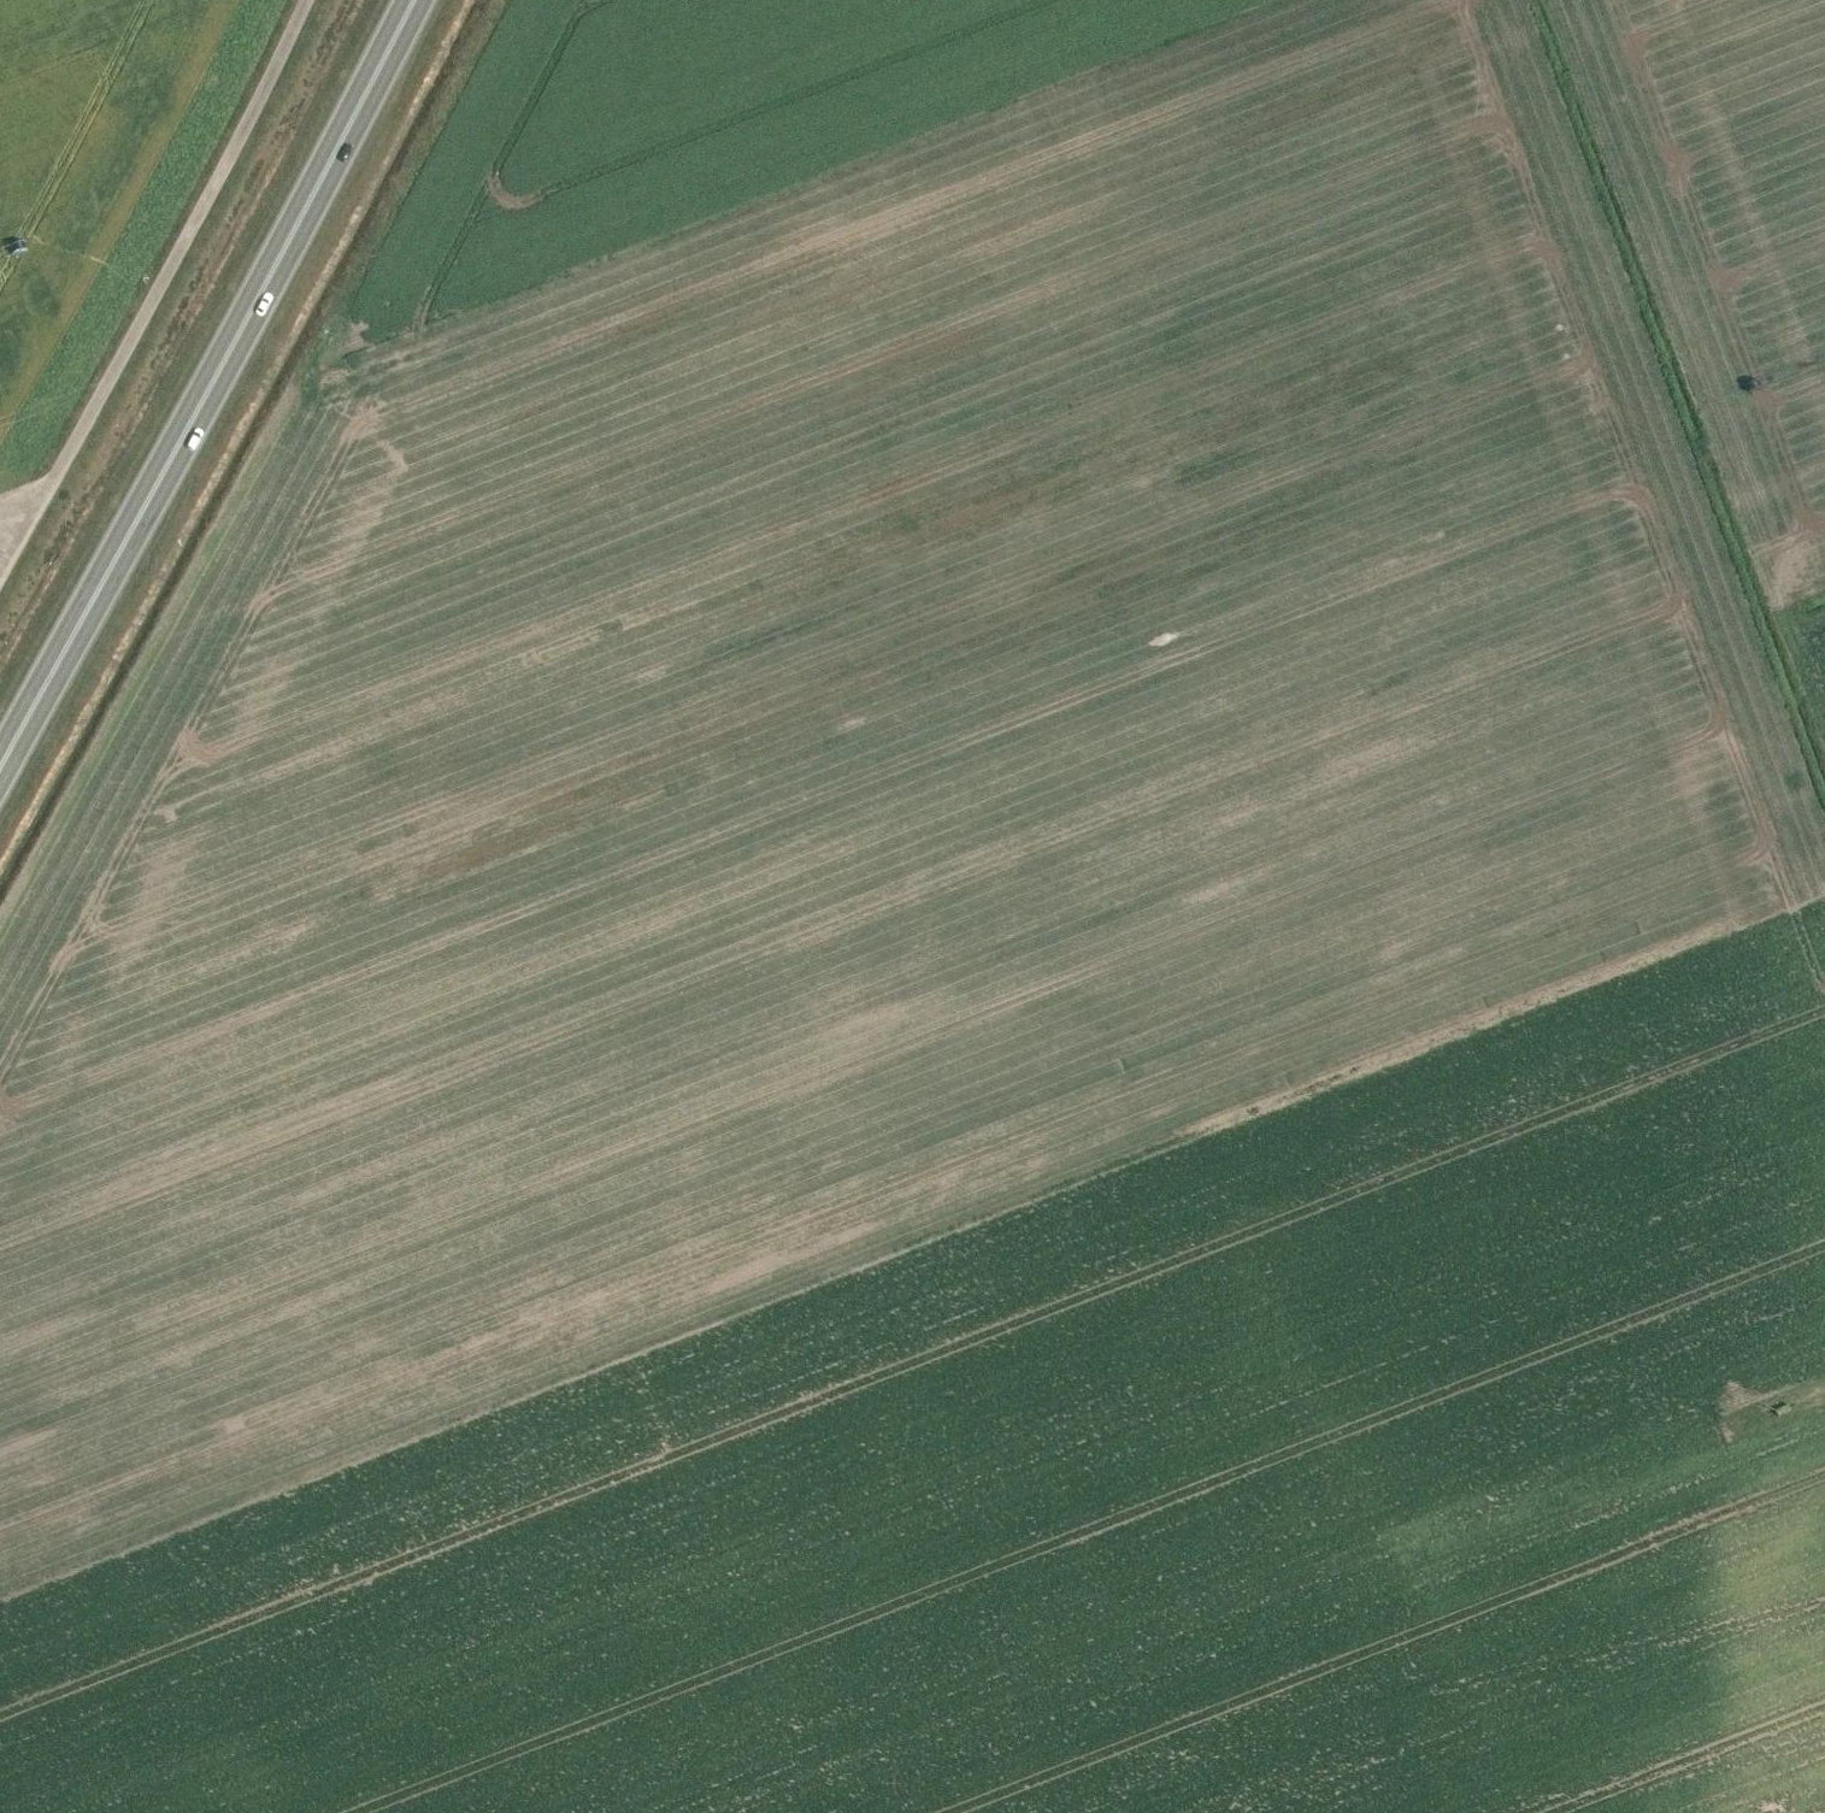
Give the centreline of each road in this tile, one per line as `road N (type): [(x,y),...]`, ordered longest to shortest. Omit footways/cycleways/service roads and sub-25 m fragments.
road 1 (trunk): [(0,762),(413,0)]
road 2 (unclassified): [(0,531),(48,490),(307,0)]

